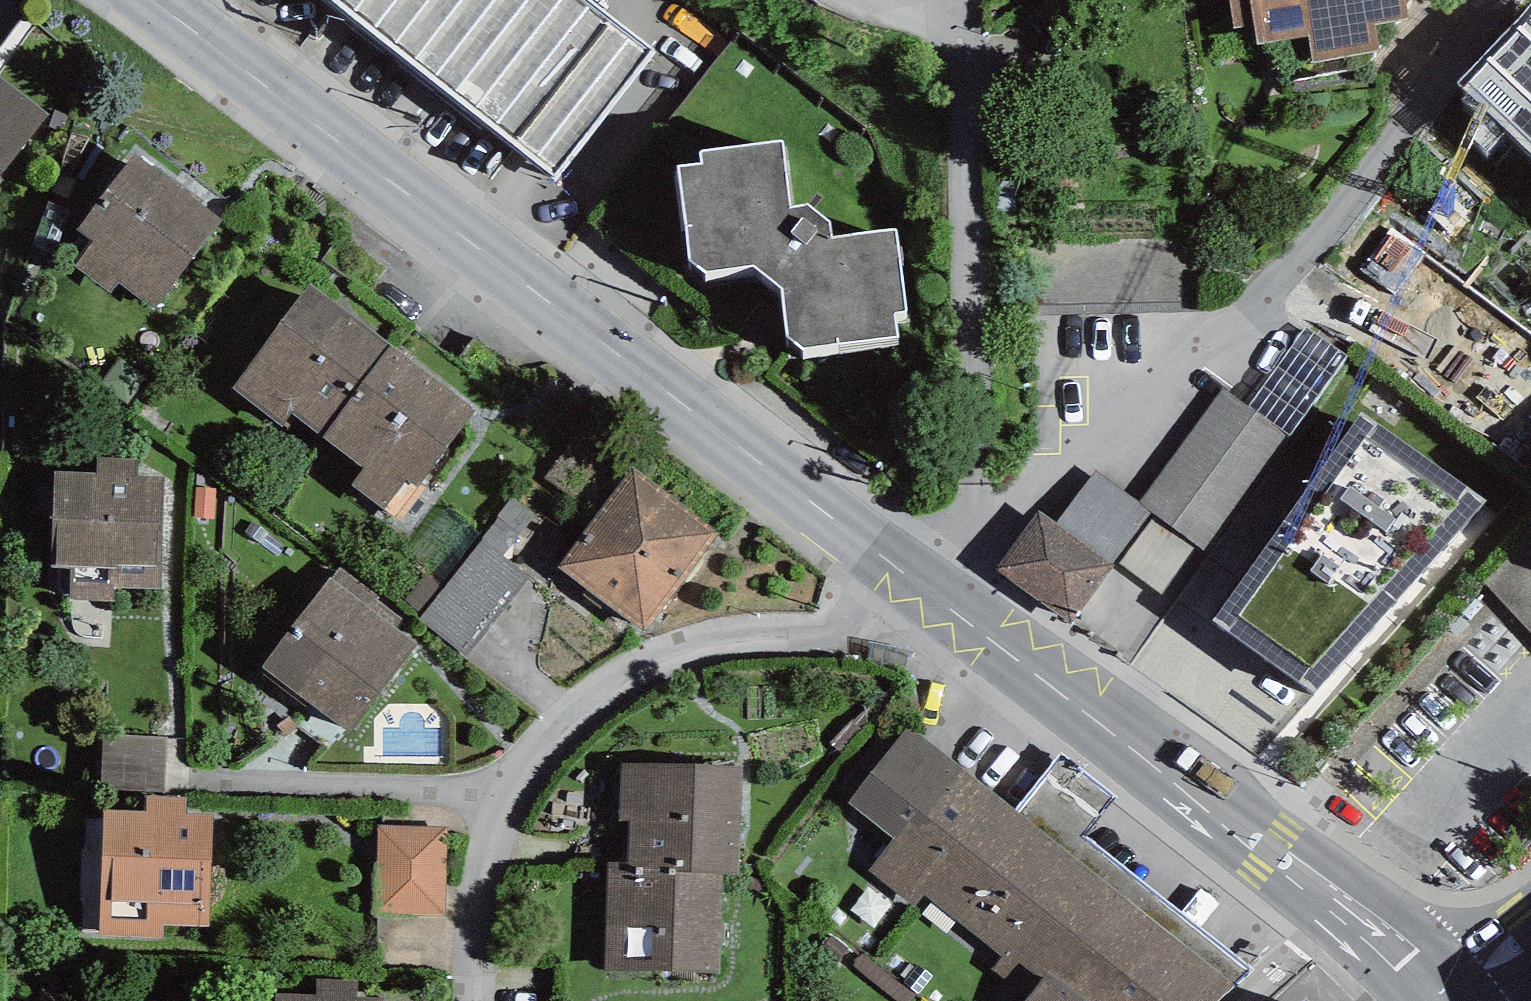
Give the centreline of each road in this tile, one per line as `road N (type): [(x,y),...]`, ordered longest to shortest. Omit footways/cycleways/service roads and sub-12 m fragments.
road 1 (secondary): [(923,588),(158,0)]
road 2 (residential): [(980,545),(1072,462),(1200,372),(1503,0)]
road 3 (residential): [(923,588),(858,622),(812,635),(754,636),(692,650),(550,737),(497,794),(487,1000)]
road 4 (residential): [(980,545),(976,90),(967,59),(946,37),(839,0)]
road 5 (secondary): [(1344,907),(923,588)]
road 6 (secondary): [(1445,996),(1344,907)]
road 7 (residential): [(1248,1000),(1344,907)]

